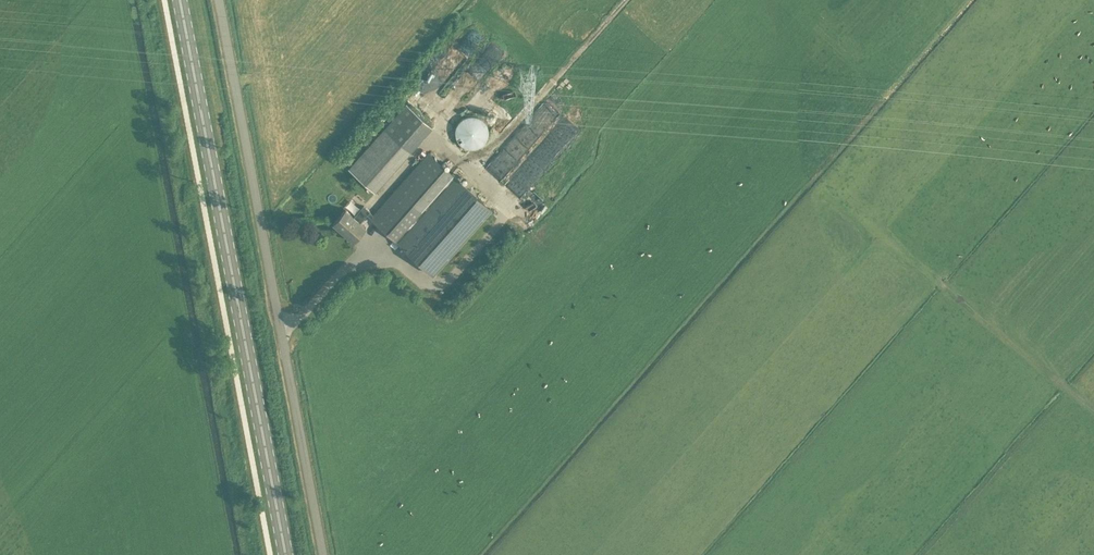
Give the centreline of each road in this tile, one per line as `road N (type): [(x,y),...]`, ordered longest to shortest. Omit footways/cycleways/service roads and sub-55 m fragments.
road 1 (secondary): [(285,554),(180,0)]
road 2 (unclassified): [(323,554),(219,0)]

